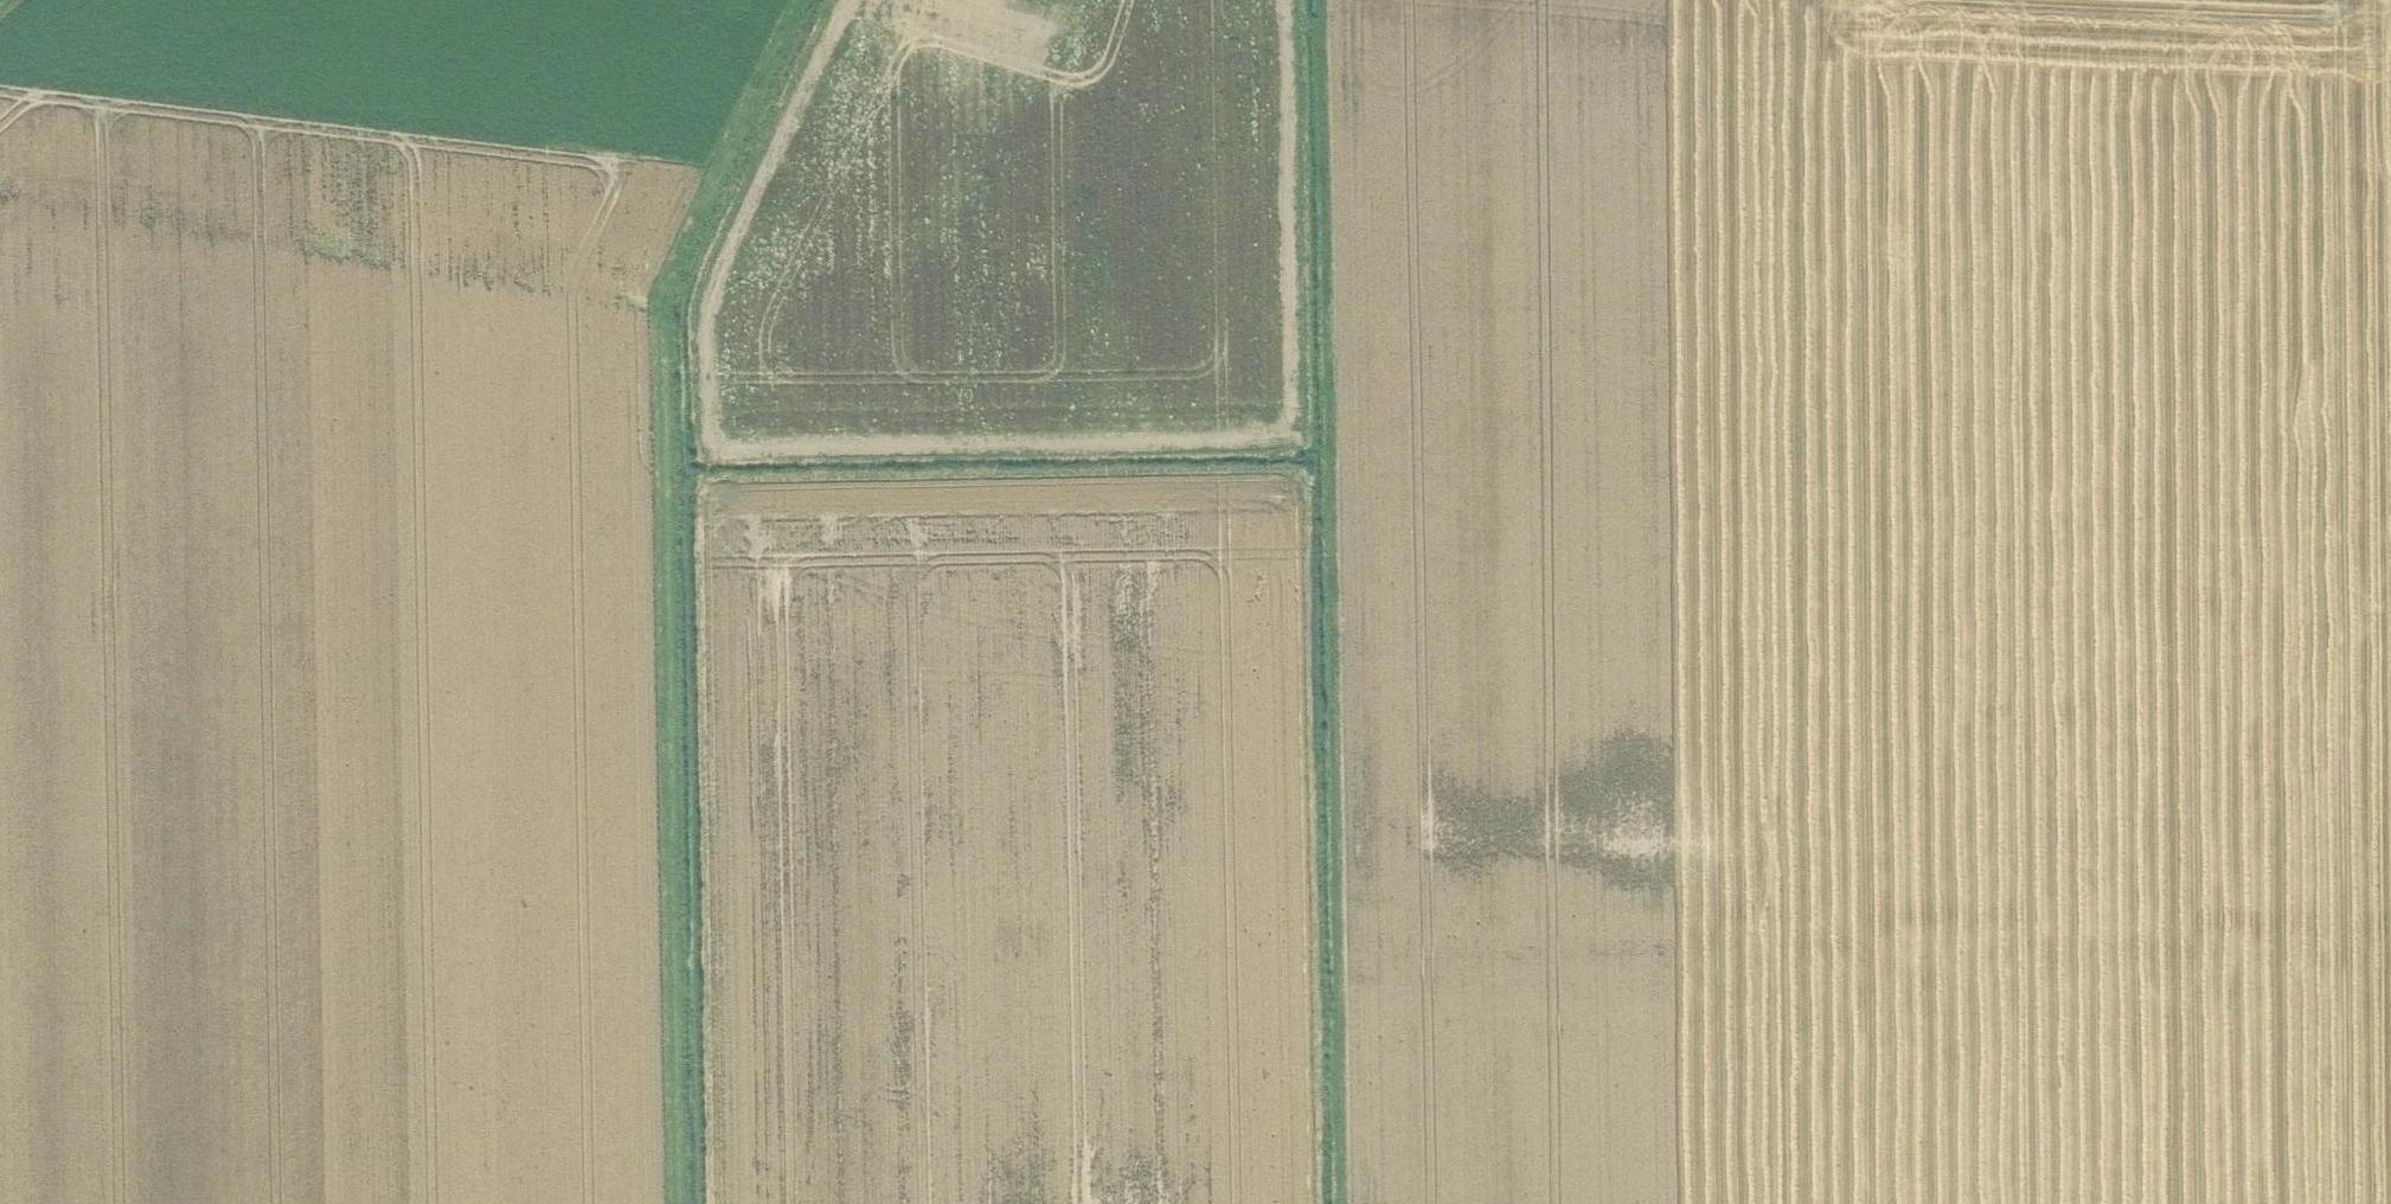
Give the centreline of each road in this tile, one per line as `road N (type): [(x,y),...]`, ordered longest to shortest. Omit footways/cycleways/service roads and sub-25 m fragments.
road 1 (track): [(800,0),(659,294),(673,1203)]

